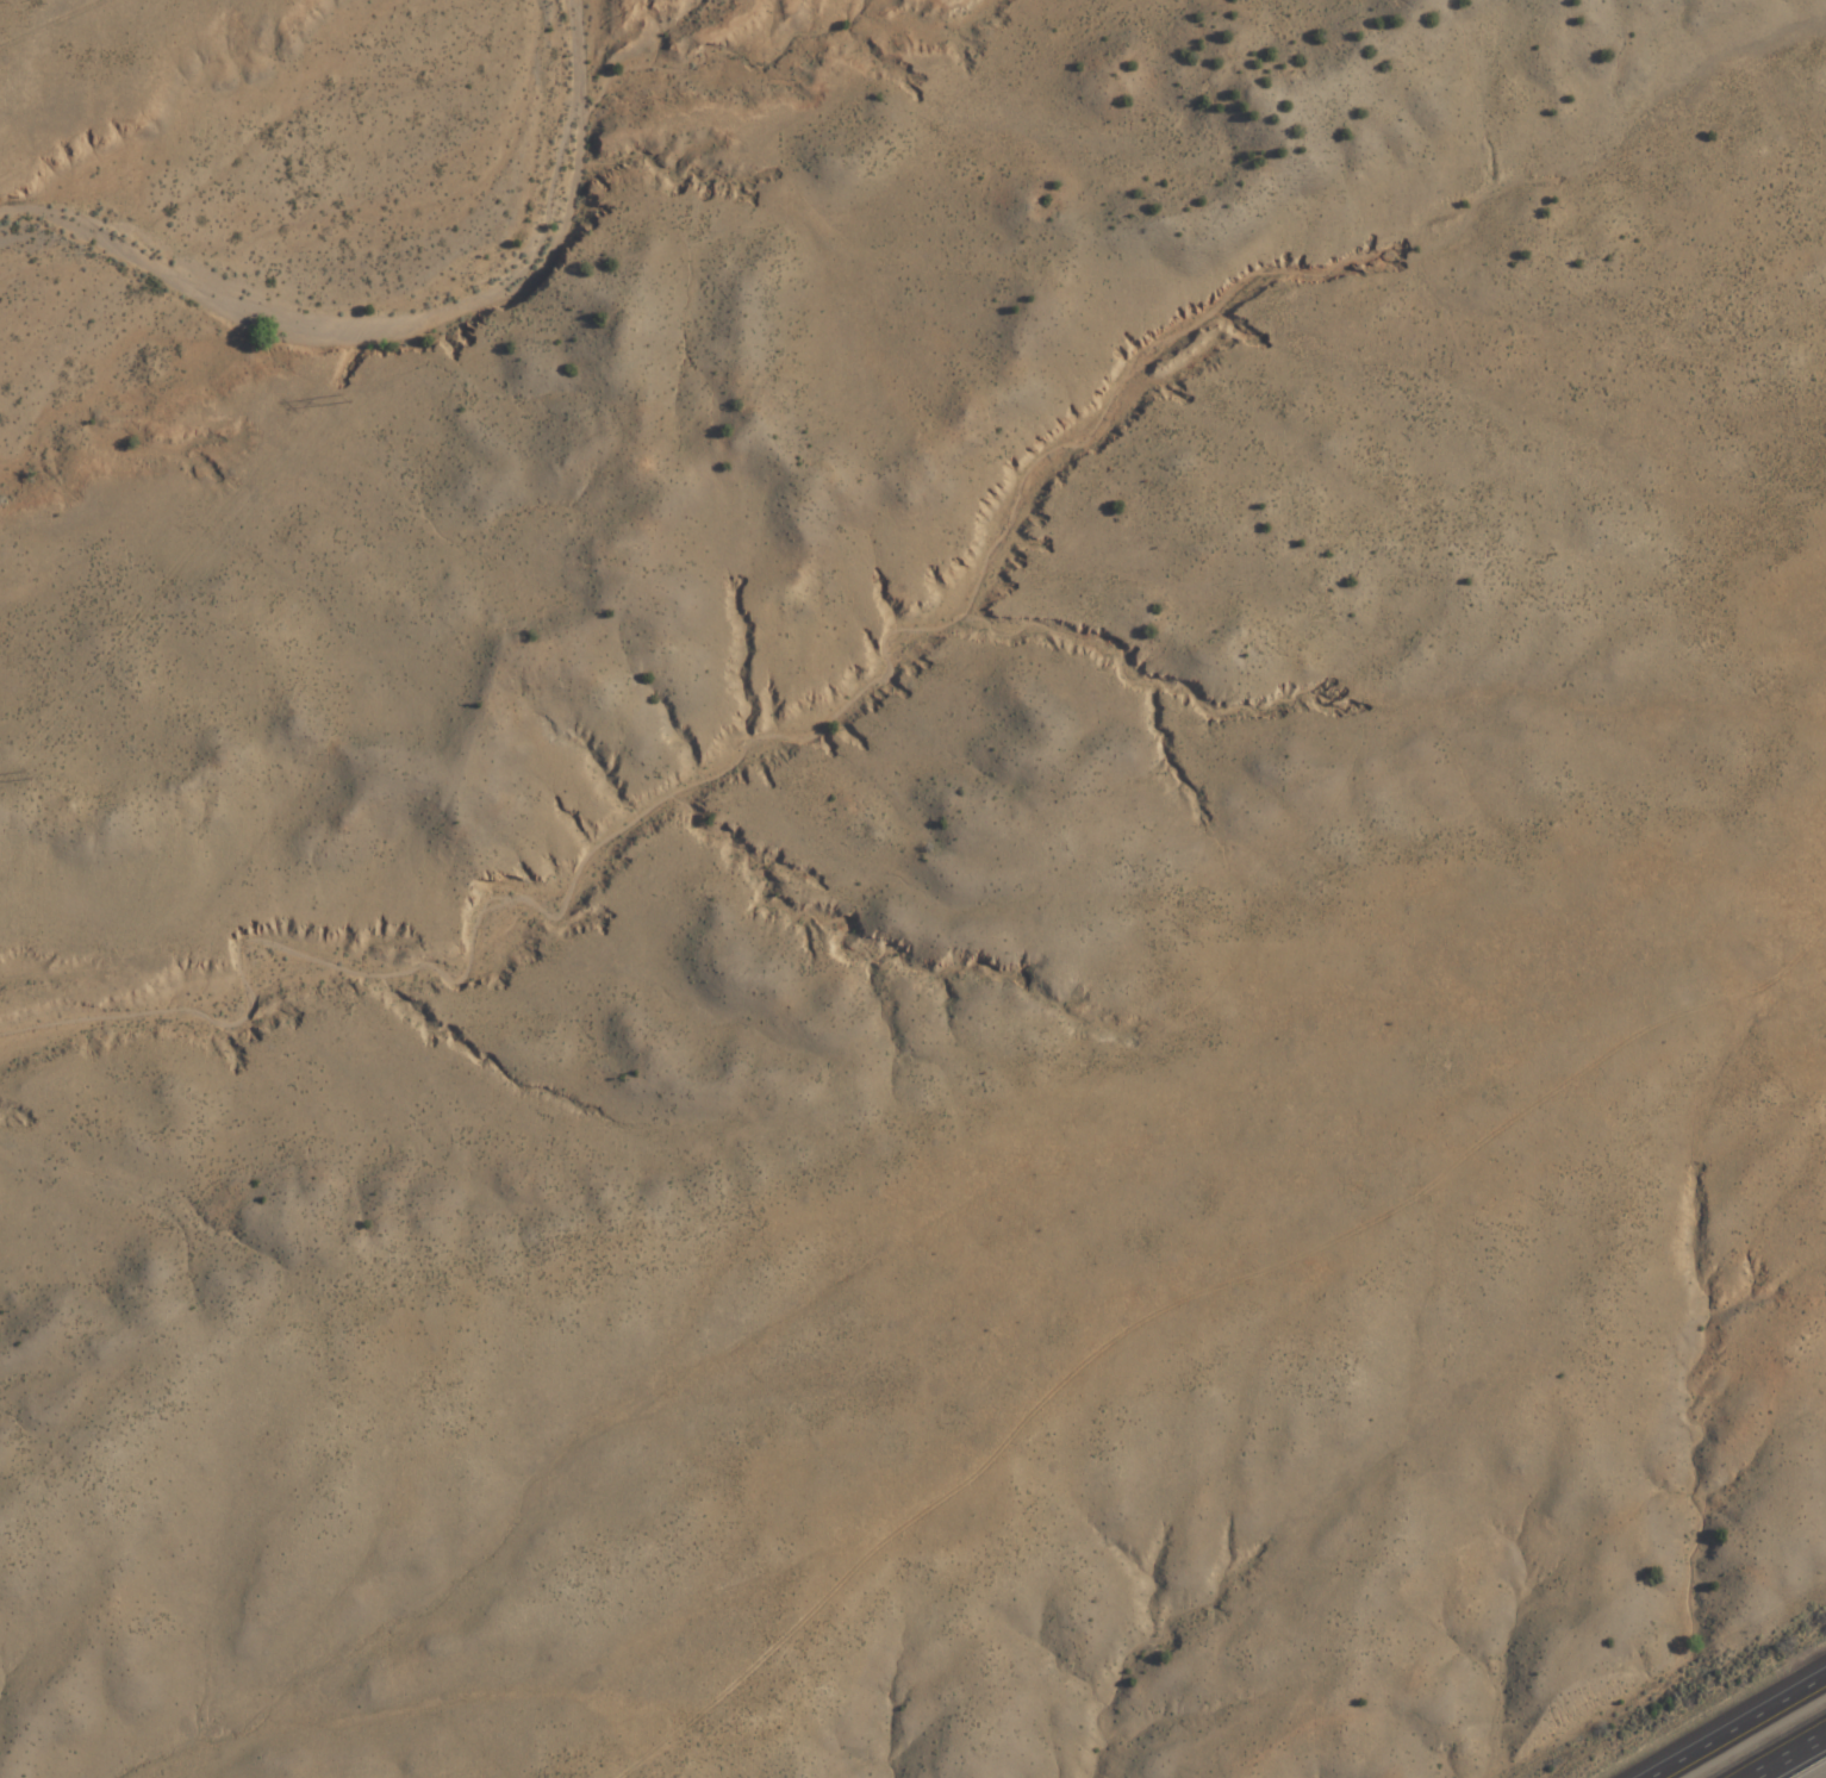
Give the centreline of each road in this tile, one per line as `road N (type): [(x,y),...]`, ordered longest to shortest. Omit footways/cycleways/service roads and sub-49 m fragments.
road 1 (motorway): [(1825,1684),(1664,1777)]

